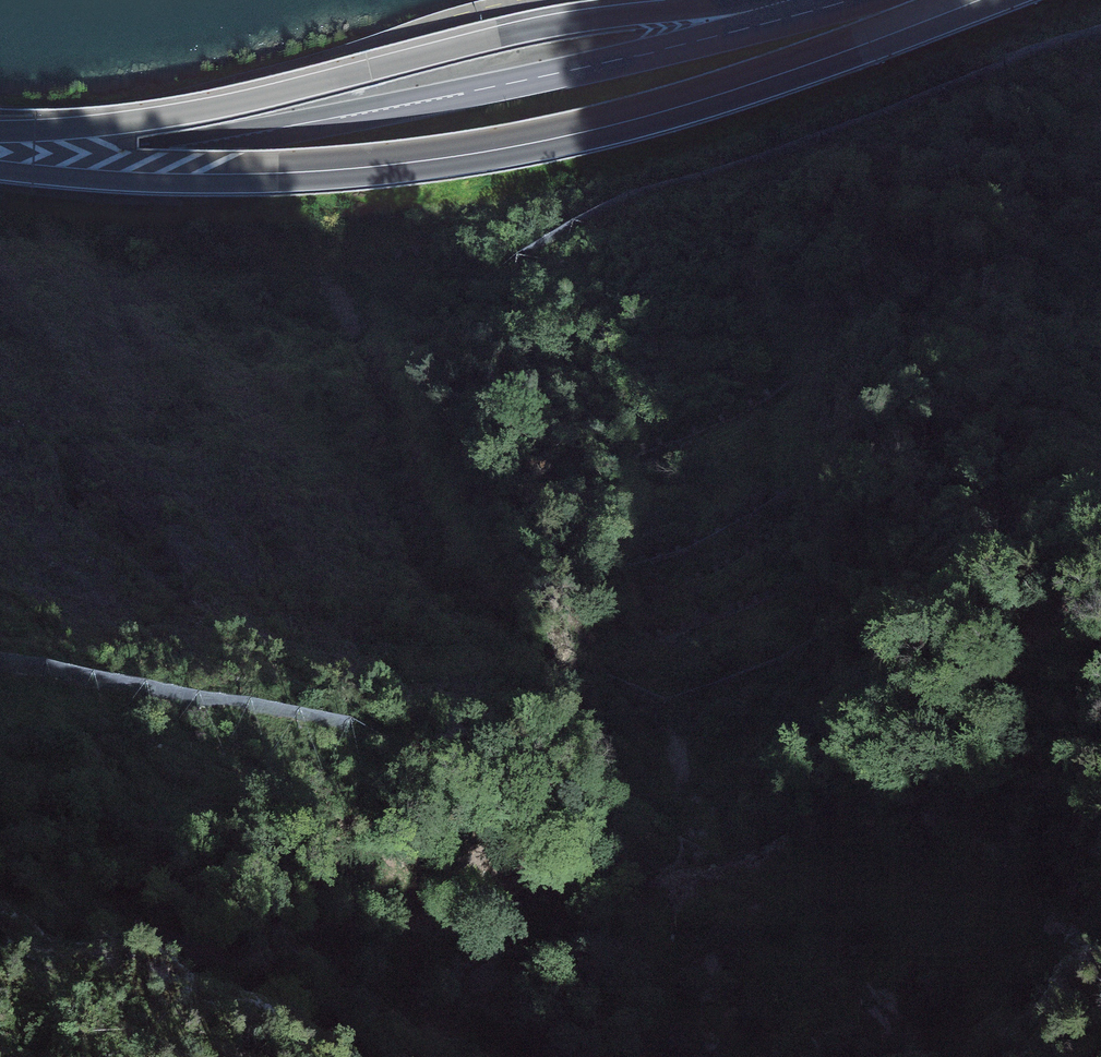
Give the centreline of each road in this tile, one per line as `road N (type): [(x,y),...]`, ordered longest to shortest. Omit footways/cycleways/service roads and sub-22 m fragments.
road 1 (motorway): [(1100,367),(642,575),(347,655),(75,706),(0,711)]
road 2 (motorway): [(968,0),(728,90),(538,140),(422,159),(222,172),(0,155)]
road 3 (primary): [(0,131),(116,139),(240,134),(653,52),(846,0)]
road 4 (motorway): [(808,0),(554,21),(157,115),(0,134)]
road 5 (motorway): [(498,1056),(770,969),(957,886),(1100,809)]

